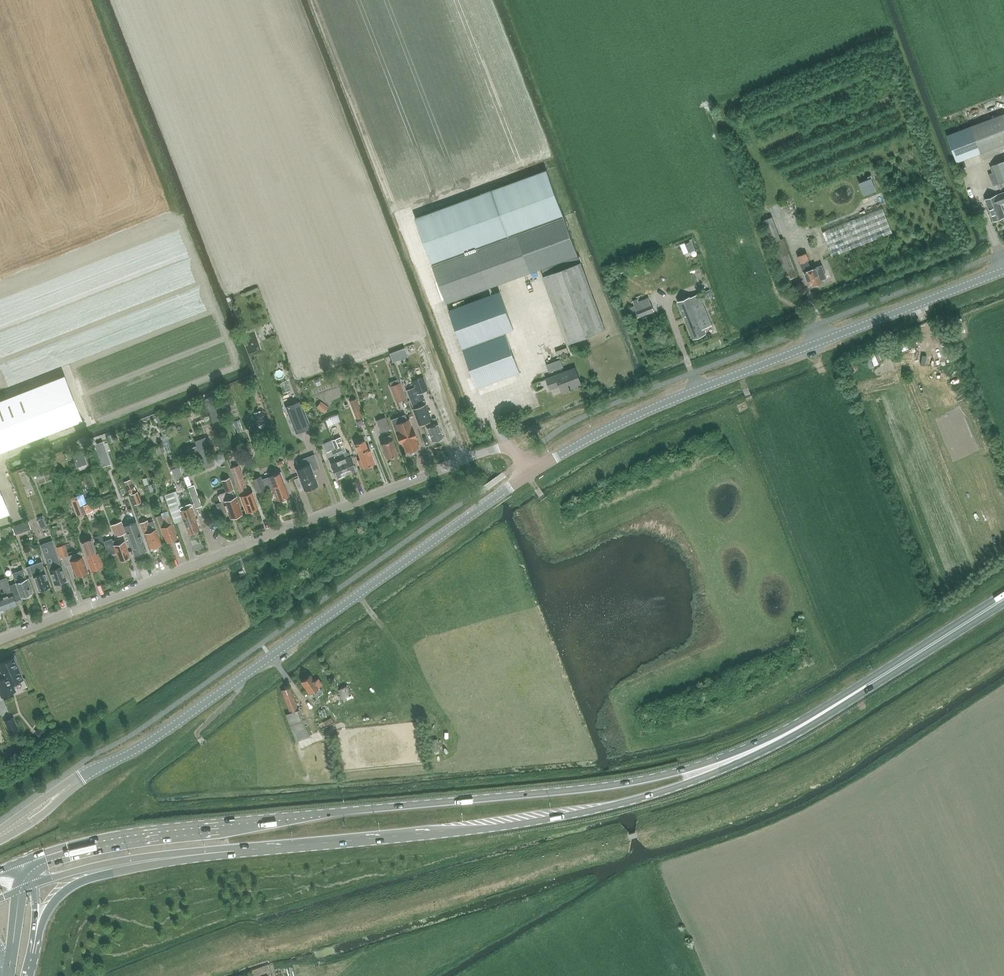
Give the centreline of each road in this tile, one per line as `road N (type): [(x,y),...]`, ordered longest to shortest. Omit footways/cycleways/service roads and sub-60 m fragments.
road 1 (primary): [(867,685),(738,751),(628,782),(172,827),(23,861)]
road 2 (primary): [(236,854),(494,828),(613,805),(763,752),(867,685)]
road 3 (unclassified): [(0,640),(489,451),(510,448),(530,473)]
road 4 (unclassified): [(60,793),(154,739),(530,473)]
road 5 (unclassified): [(530,473),(658,405),(1003,270)]
road 6 (track): [(168,975),(629,838)]
road 7 (primary): [(35,959),(45,916),(74,885),(236,854)]
road 8 (primary): [(31,885),(134,858),(236,854)]
road 9 (primary): [(1003,599),(867,685)]

